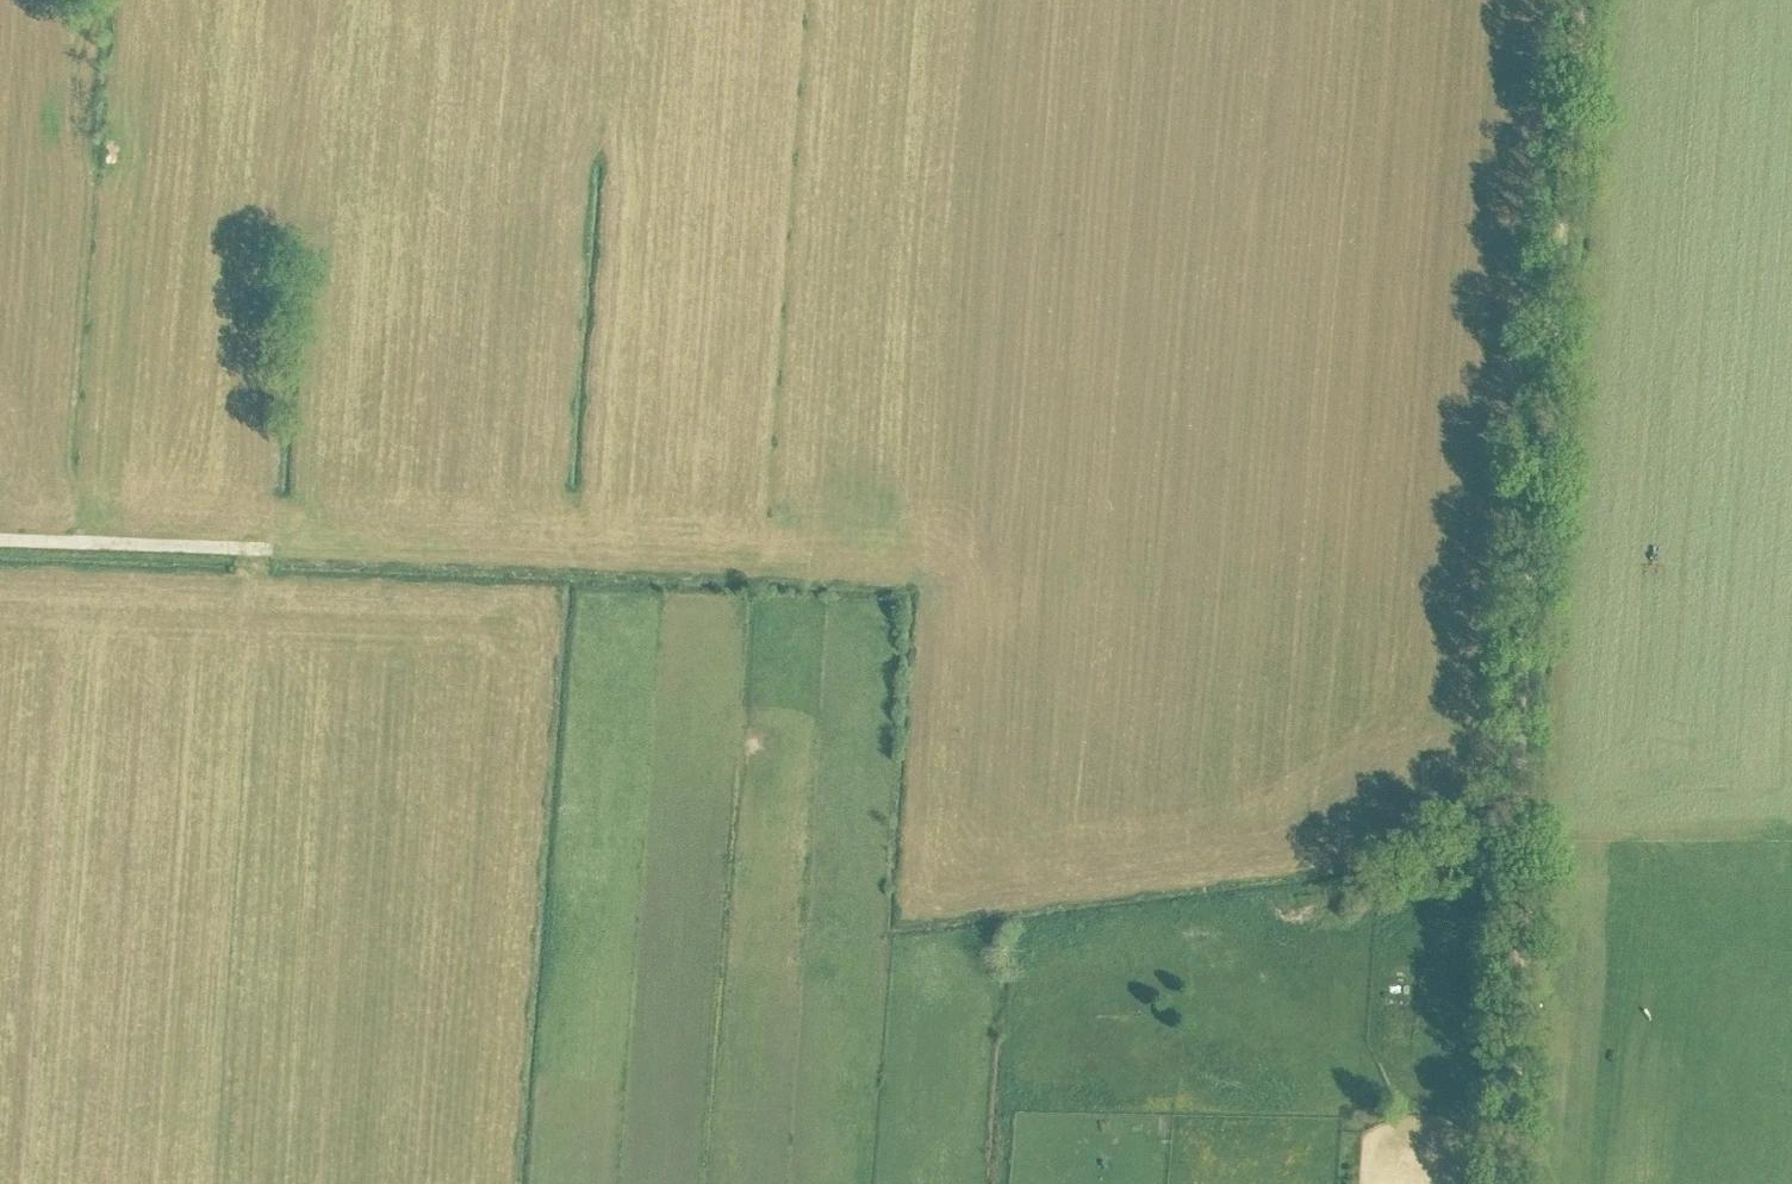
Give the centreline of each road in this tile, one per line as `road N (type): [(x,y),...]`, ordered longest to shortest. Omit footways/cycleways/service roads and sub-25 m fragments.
road 1 (track): [(1511,1183),(1533,885),(1525,736),(1578,0)]

